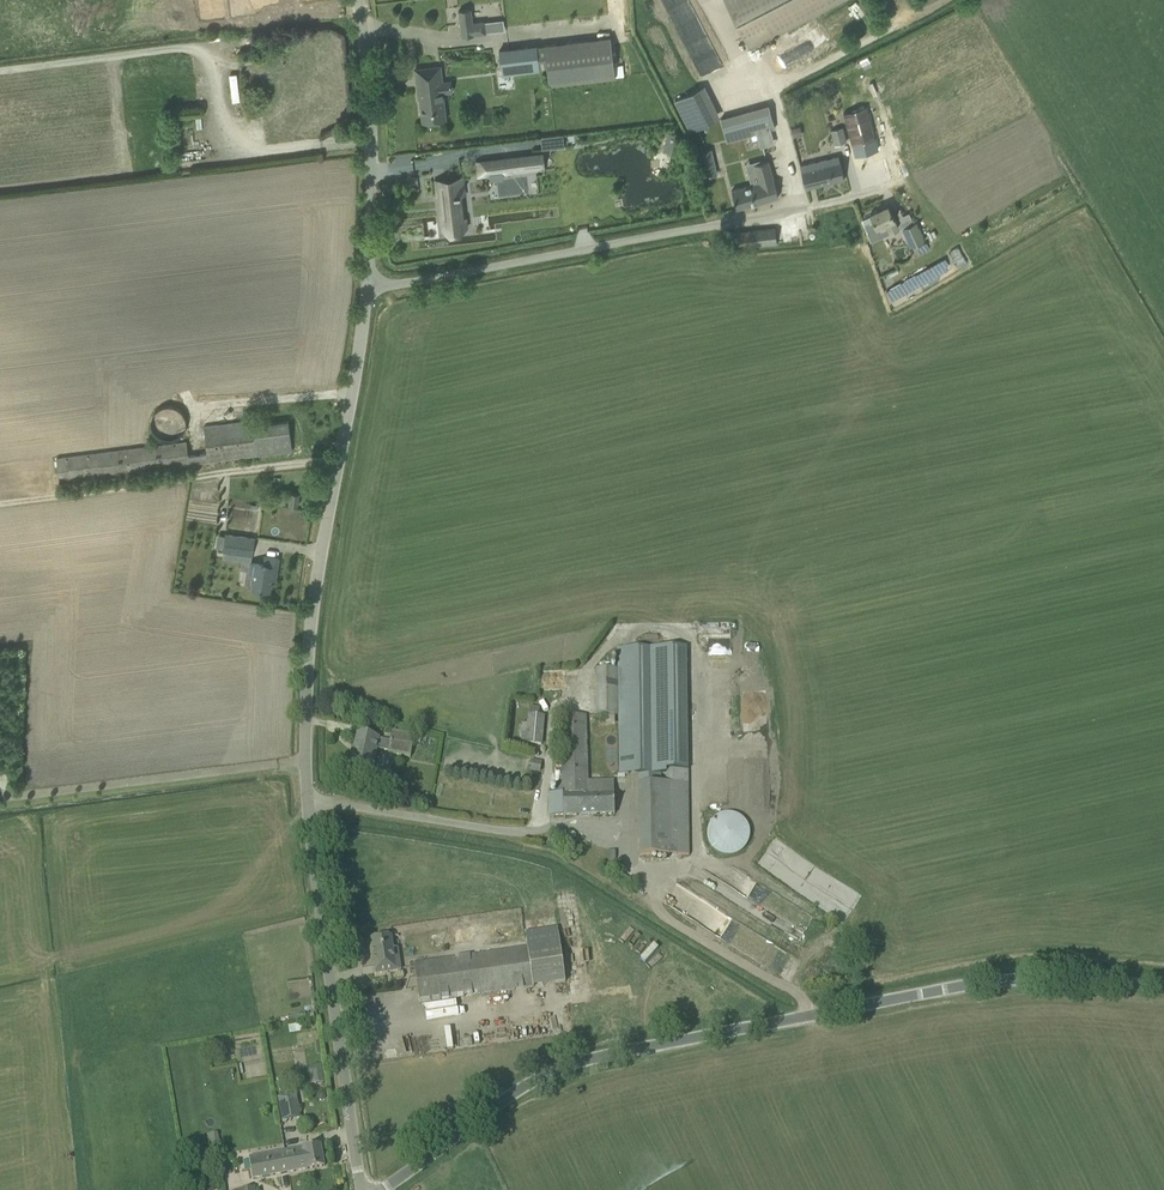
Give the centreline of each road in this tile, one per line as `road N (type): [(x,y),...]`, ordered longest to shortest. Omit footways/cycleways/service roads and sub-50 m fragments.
road 1 (unclassified): [(377,1189),(514,1090),(600,1053),(992,979),(1163,980)]
road 2 (unclassified): [(304,800),(310,640),(370,288)]
road 3 (residential): [(370,288),(805,205)]
road 4 (unclassified): [(363,1189),(304,800)]
road 5 (track): [(339,461),(0,502)]
road 6 (unclassified): [(370,288),(370,141),(359,0)]
road 7 (residential): [(304,800),(515,834)]
road 8 (track): [(771,86),(939,0)]

